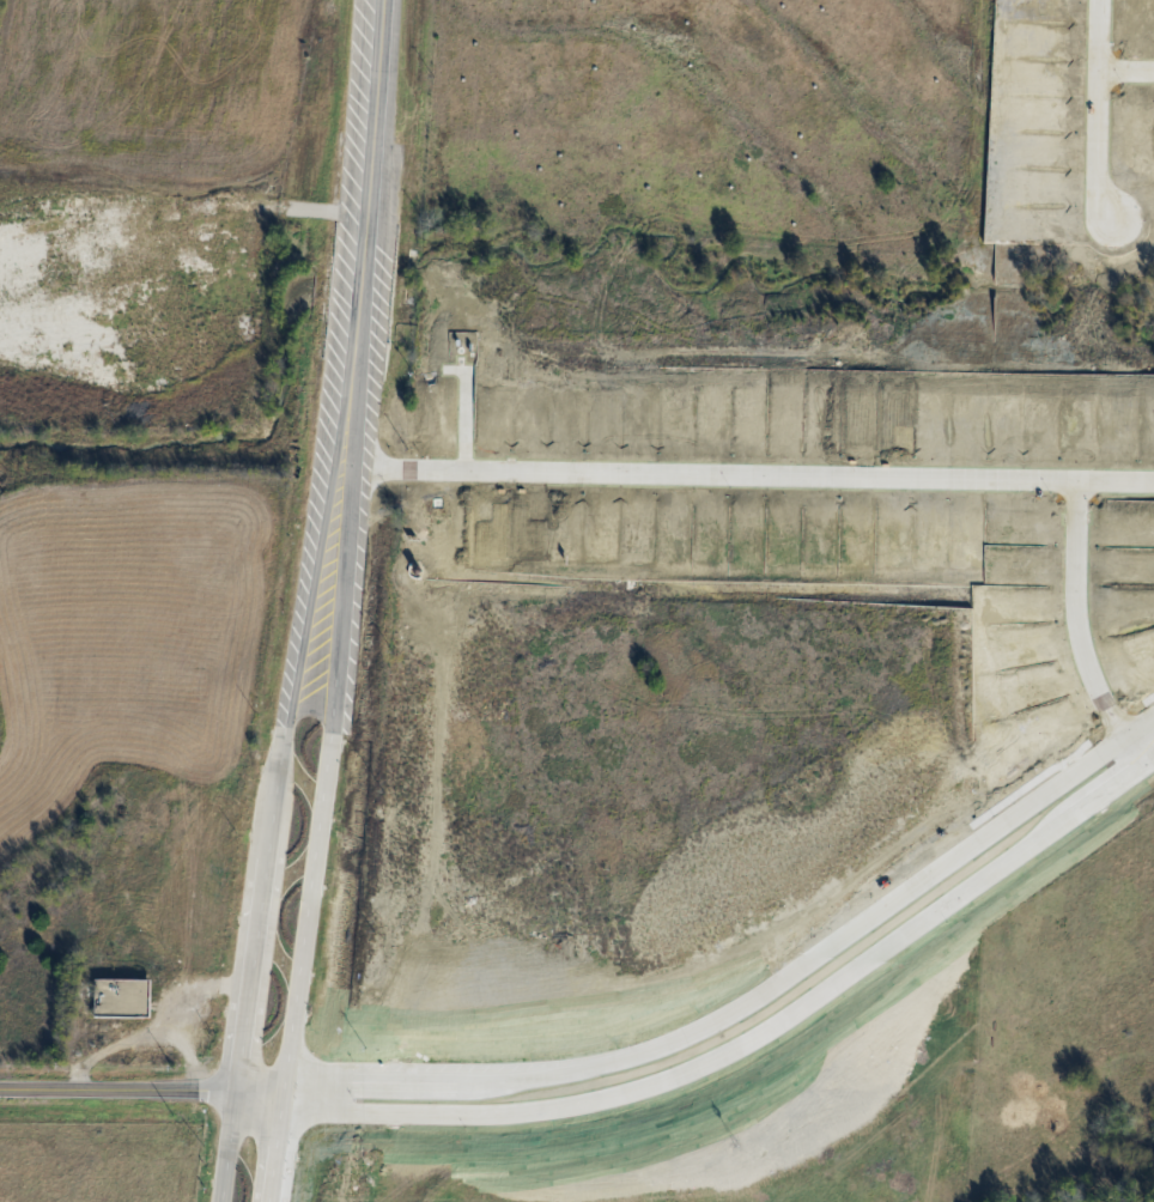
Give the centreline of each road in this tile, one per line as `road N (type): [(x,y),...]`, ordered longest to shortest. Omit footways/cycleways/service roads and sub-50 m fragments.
road 1 (residential): [(1153,715),(717,1019),(576,1067),(381,1074),(335,1093)]
road 2 (residential): [(335,1093),(369,1112),(521,1109),(704,1060),(784,1016),(1153,755)]
road 3 (residential): [(346,474),(1153,482)]
road 4 (primary): [(279,741),(215,1201)]
road 5 (primary): [(347,380),(372,0)]
road 6 (primary): [(347,380),(279,741)]
road 7 (primary): [(278,1092),(326,730)]
road 8 (residential): [(1140,765),(1080,664),(1068,606),(1069,482)]
road 9 (tertiary): [(0,1090),(278,1092)]
road 10 (primary): [(326,730),(346,474)]
road 11 (residential): [(1111,218),(1098,174),(1099,0)]

